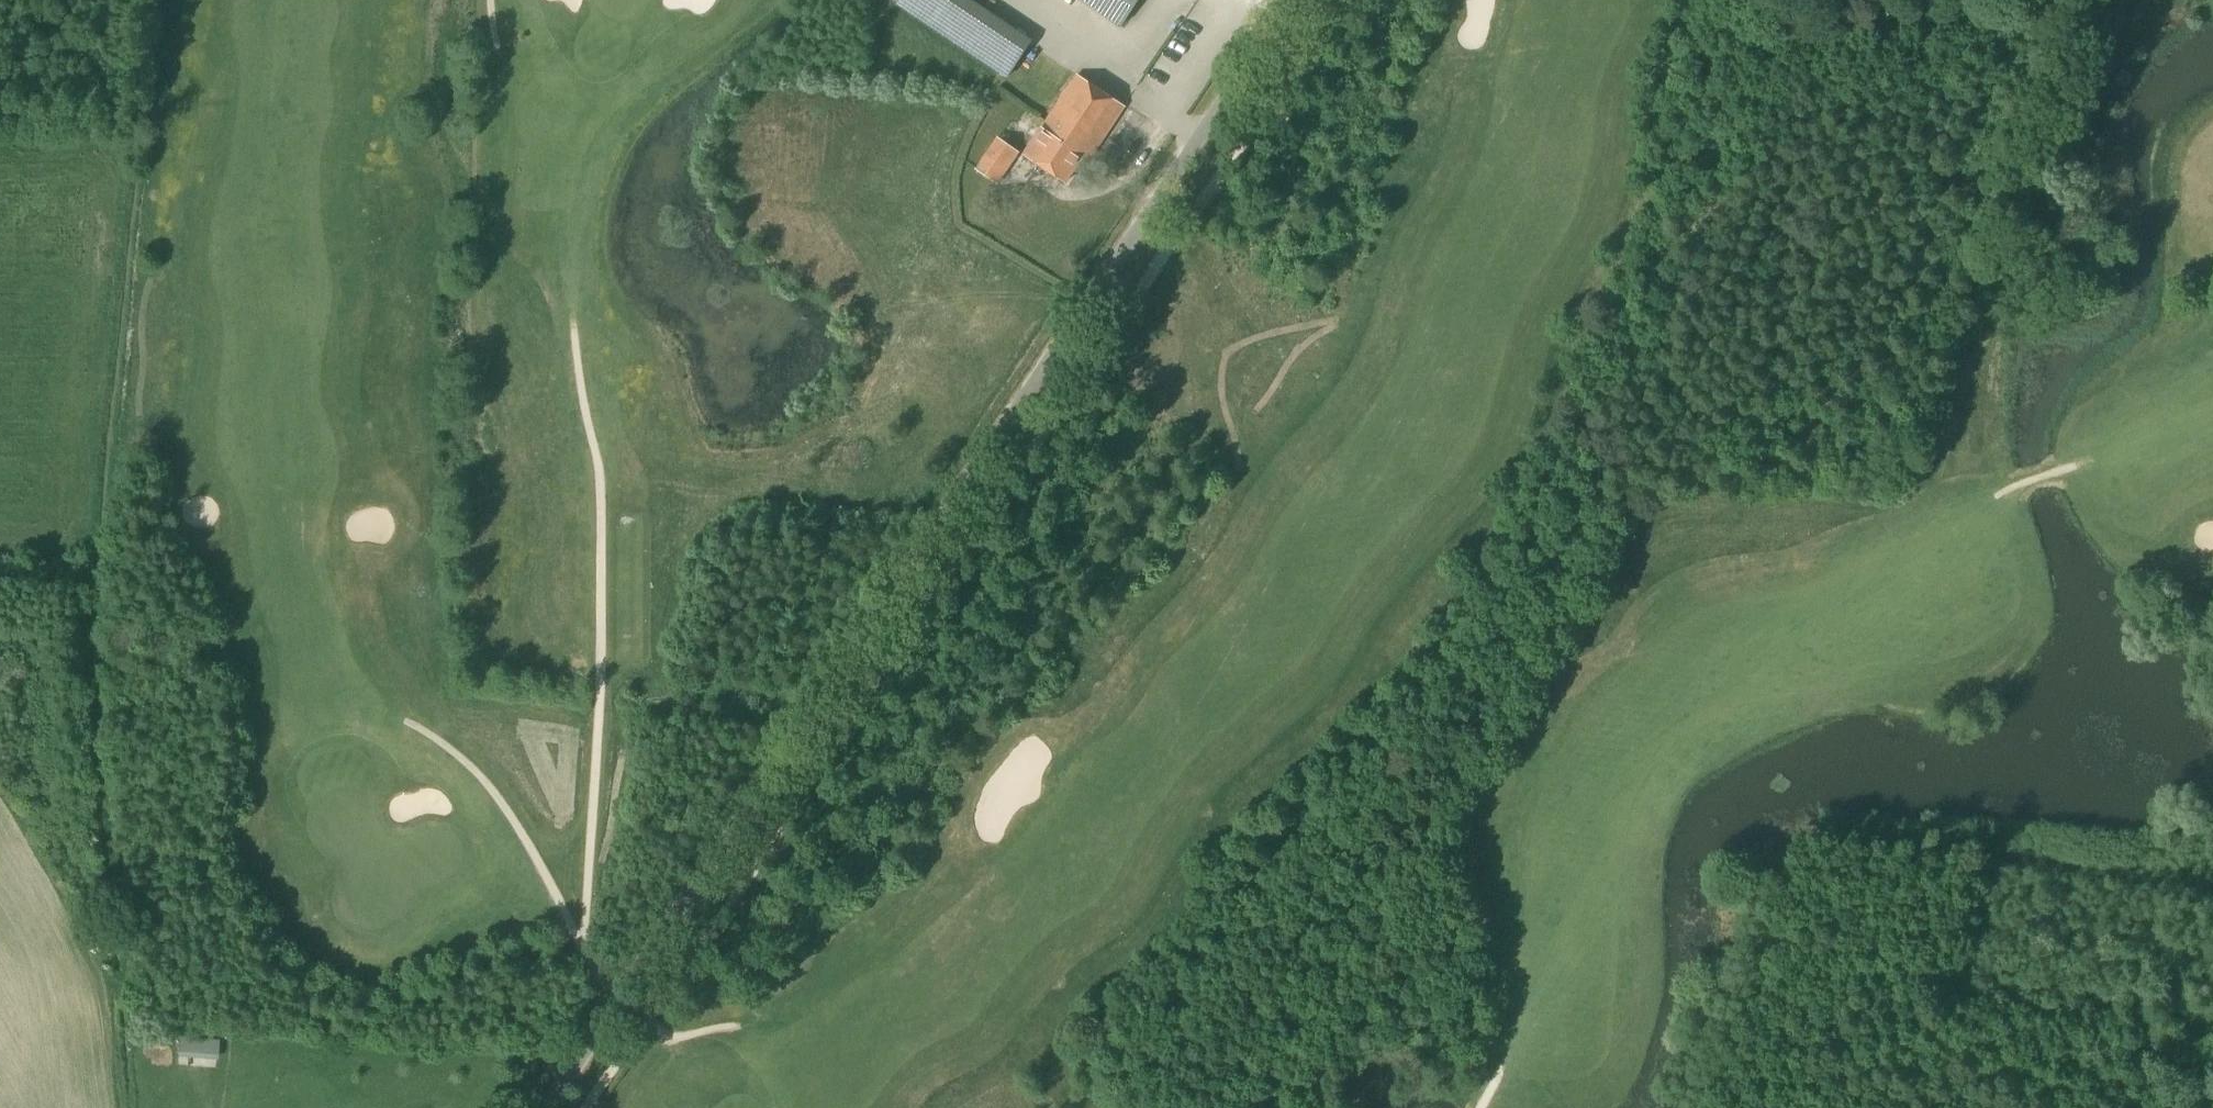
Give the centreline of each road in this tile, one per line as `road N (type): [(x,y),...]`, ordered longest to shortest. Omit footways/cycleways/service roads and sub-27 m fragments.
road 1 (unclassified): [(548,1107),(1286,0)]

